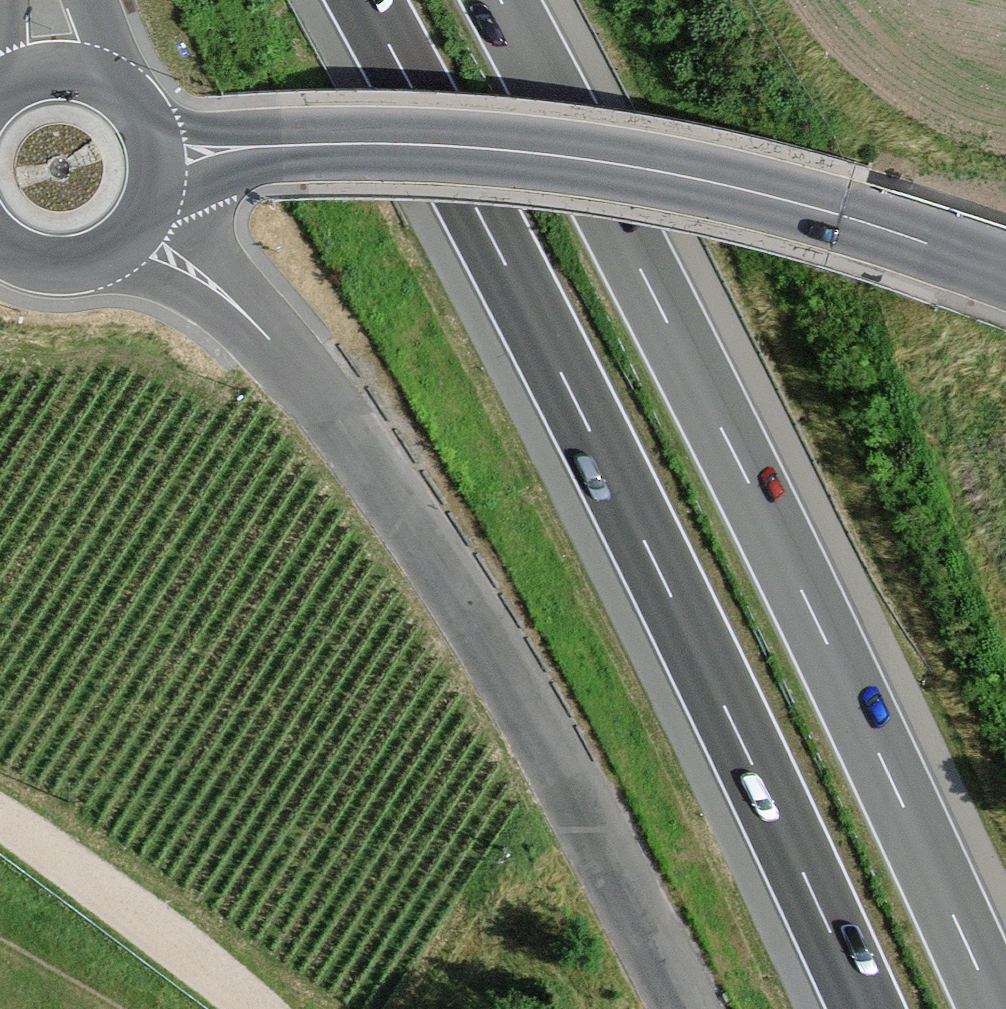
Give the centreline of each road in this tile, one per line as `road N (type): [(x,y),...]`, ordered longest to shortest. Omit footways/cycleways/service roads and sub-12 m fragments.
road 1 (motorway): [(361,0),(676,610),(862,1008)]
road 2 (motorway): [(992,1008),(784,560),(497,0)]
road 3 (residential): [(131,230),(204,276),(274,338),(493,672),(660,1008)]
road 4 (tertiary): [(159,158),(373,142),(636,165),(841,215),(1005,275)]
road 5 (track): [(243,1008),(0,828)]
road 6 (tertiary): [(159,158),(142,107),(124,87),(101,73),(48,65)]
road 7 (tertiary): [(0,239),(57,260),(110,247),(131,230)]

